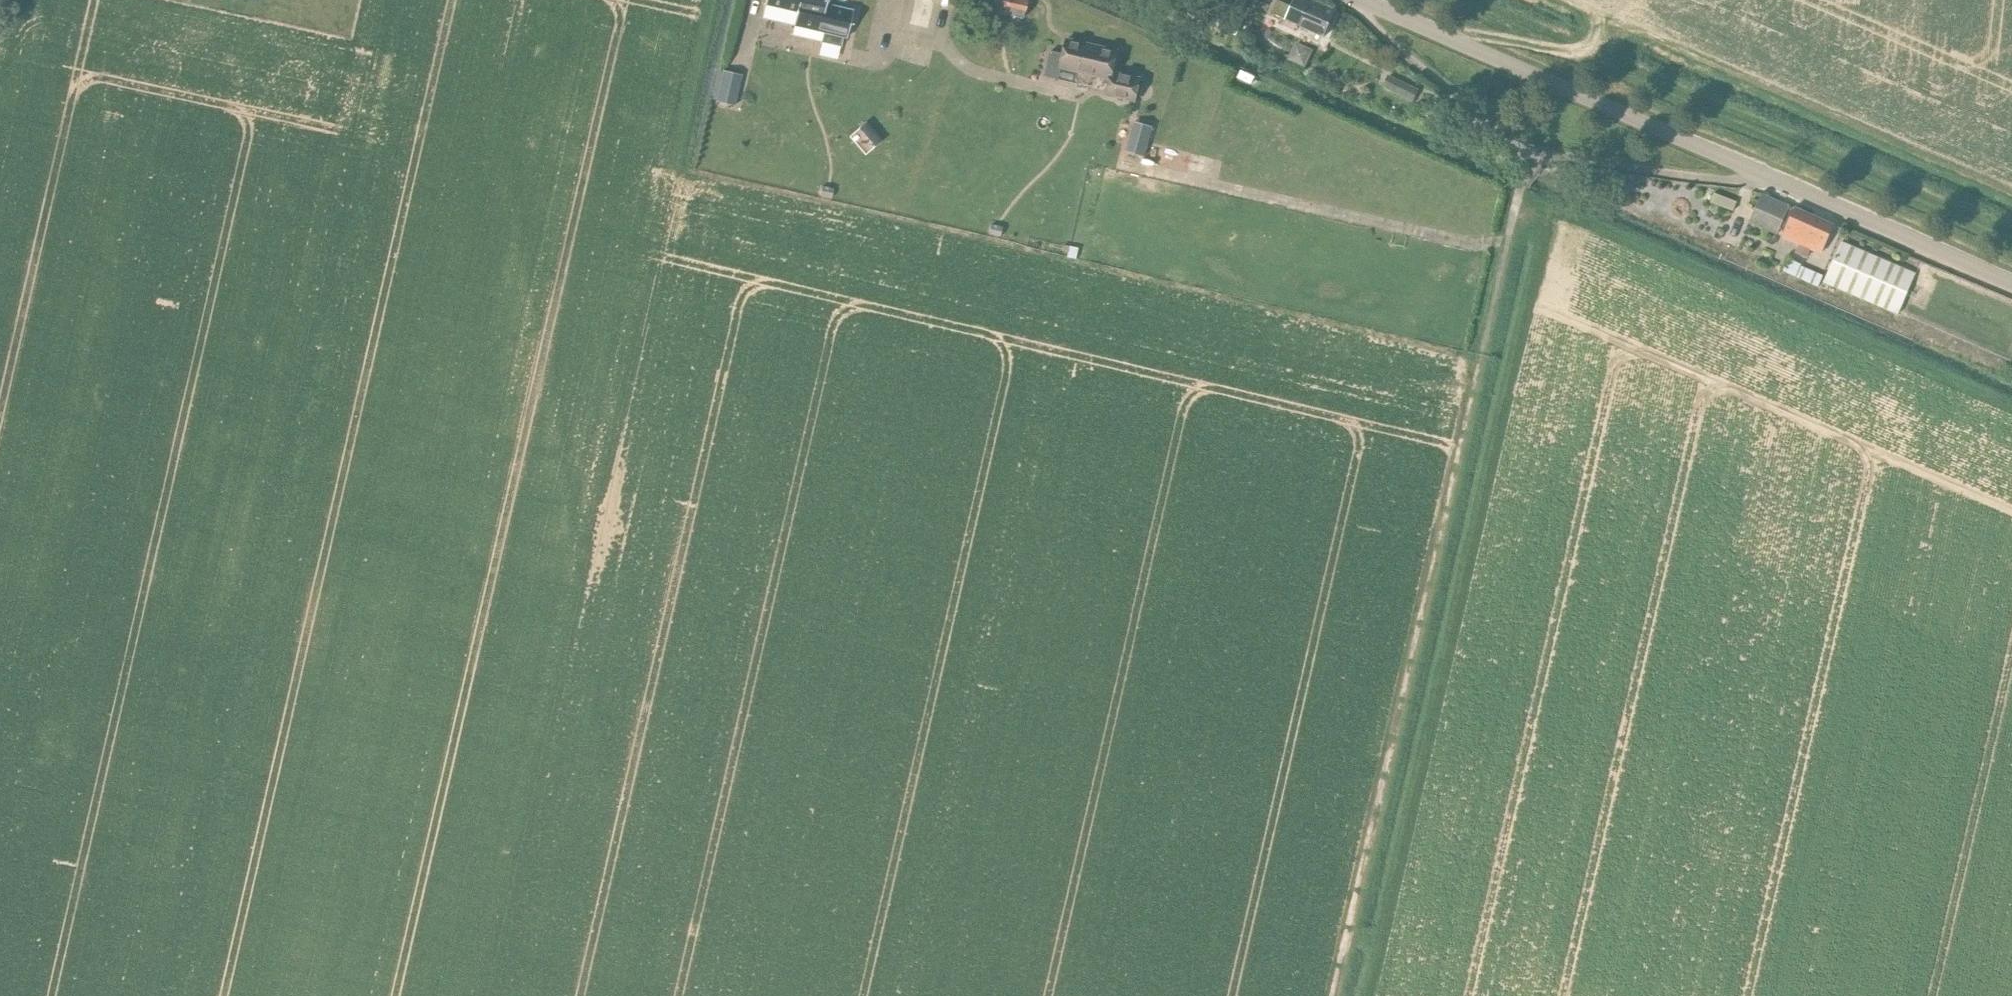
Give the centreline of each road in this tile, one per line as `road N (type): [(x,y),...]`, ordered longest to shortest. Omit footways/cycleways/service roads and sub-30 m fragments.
road 1 (track): [(1333,995),(1508,240)]
road 2 (unclassified): [(2011,282),(1362,0)]
road 3 (track): [(1452,0),(2011,244)]
road 4 (track): [(1454,40),(1578,52),(1598,43),(1613,19)]

